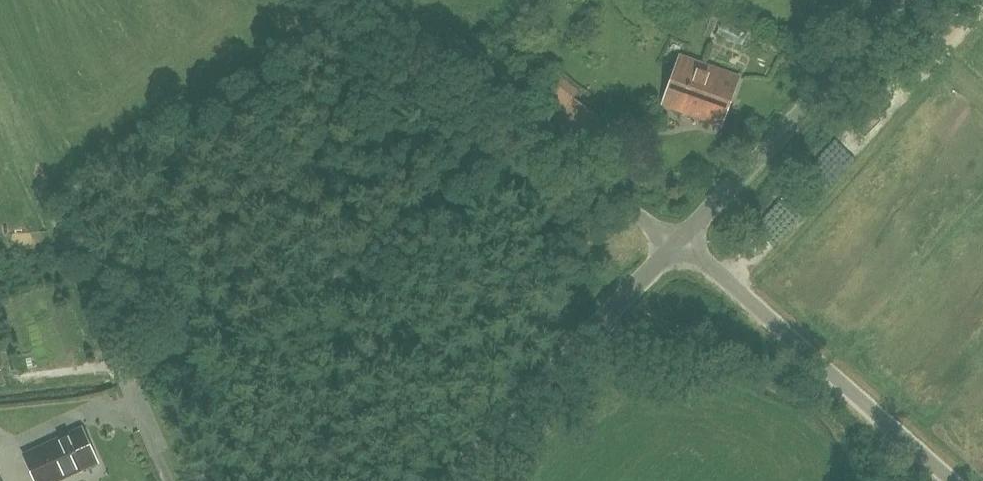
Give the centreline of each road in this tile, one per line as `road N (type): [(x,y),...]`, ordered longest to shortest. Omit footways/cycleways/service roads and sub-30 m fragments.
road 1 (unclassified): [(684,241),(612,198),(355,0)]
road 2 (unclassified): [(944,480),(684,241)]
road 3 (unclassified): [(448,480),(684,241)]
road 4 (unclassified): [(684,241),(839,77),(898,0)]

